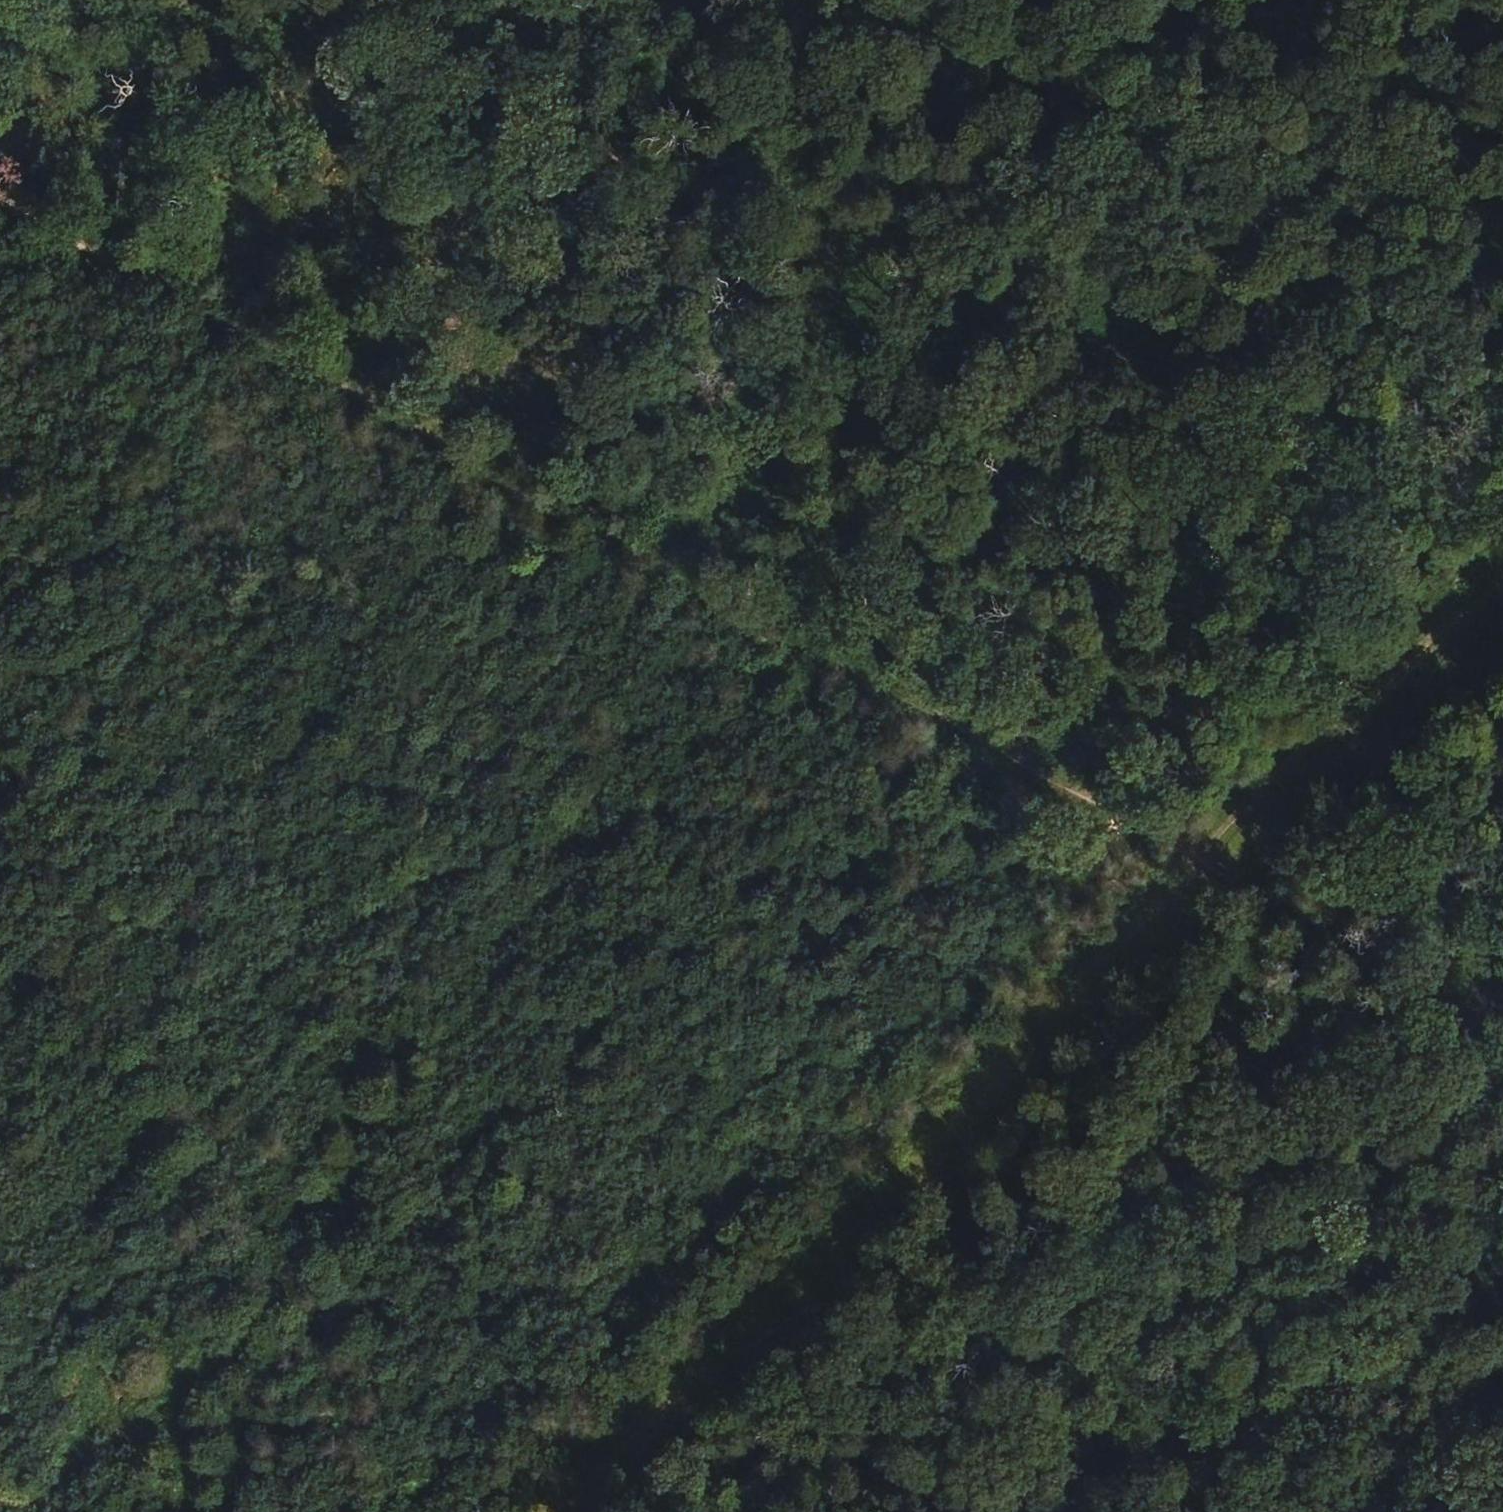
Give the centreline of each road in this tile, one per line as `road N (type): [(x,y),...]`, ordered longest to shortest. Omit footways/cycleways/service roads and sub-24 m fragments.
road 1 (track): [(0,196),(1213,865),(1502,1038)]
road 2 (track): [(1502,586),(549,1511)]
road 3 (track): [(0,753),(408,1511)]

